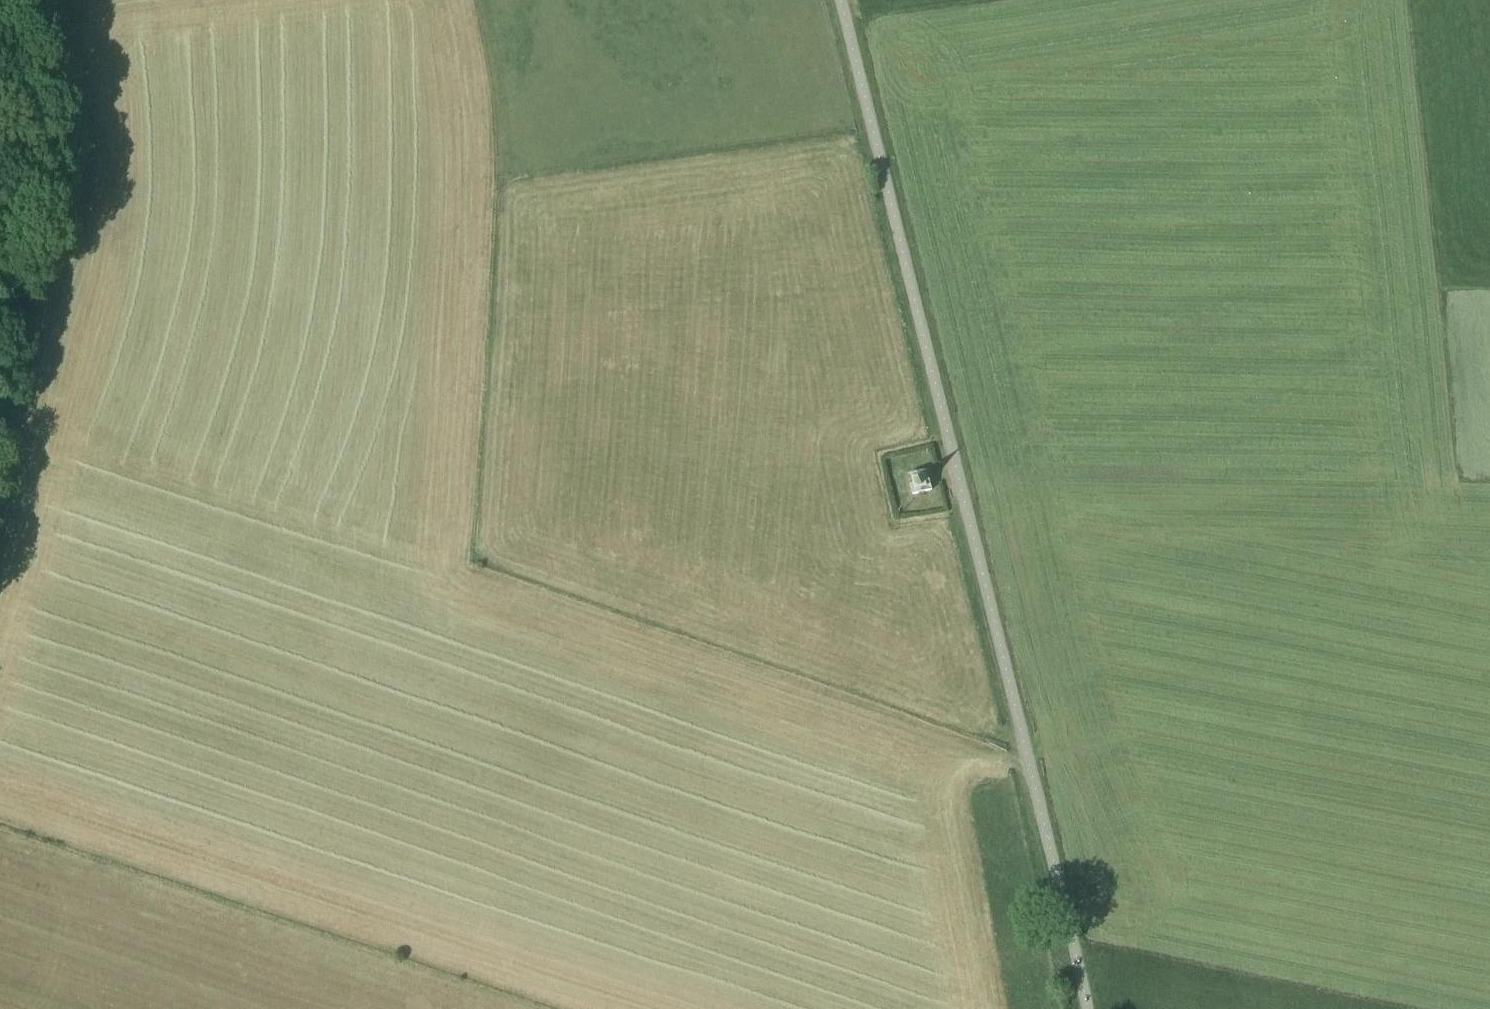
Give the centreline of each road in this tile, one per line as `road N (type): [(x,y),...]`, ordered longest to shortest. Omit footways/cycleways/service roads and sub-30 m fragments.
road 1 (unclassified): [(1087,1008),(840,0)]
road 2 (track): [(0,364),(50,166),(44,79),(26,0)]

